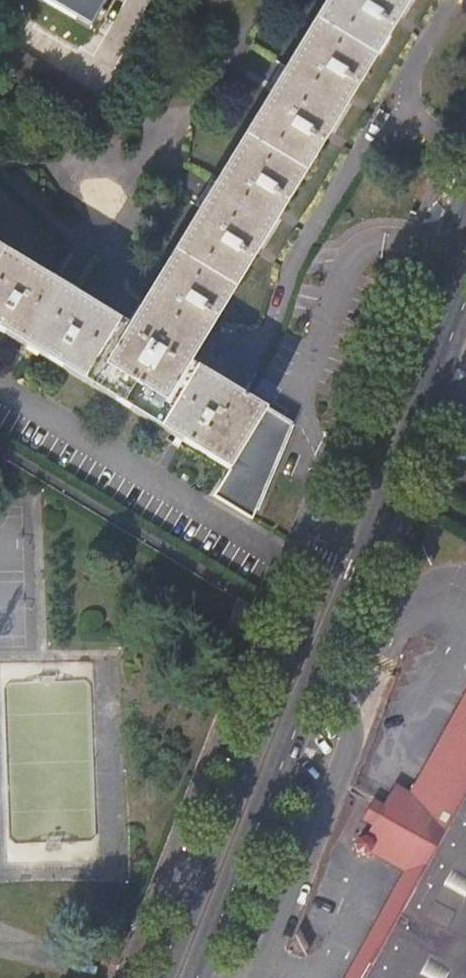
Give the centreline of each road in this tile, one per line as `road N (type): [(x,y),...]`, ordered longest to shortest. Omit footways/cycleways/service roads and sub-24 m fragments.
road 1 (secondary): [(465,201),(159,977)]
road 2 (secondary): [(199,977),(465,301)]

